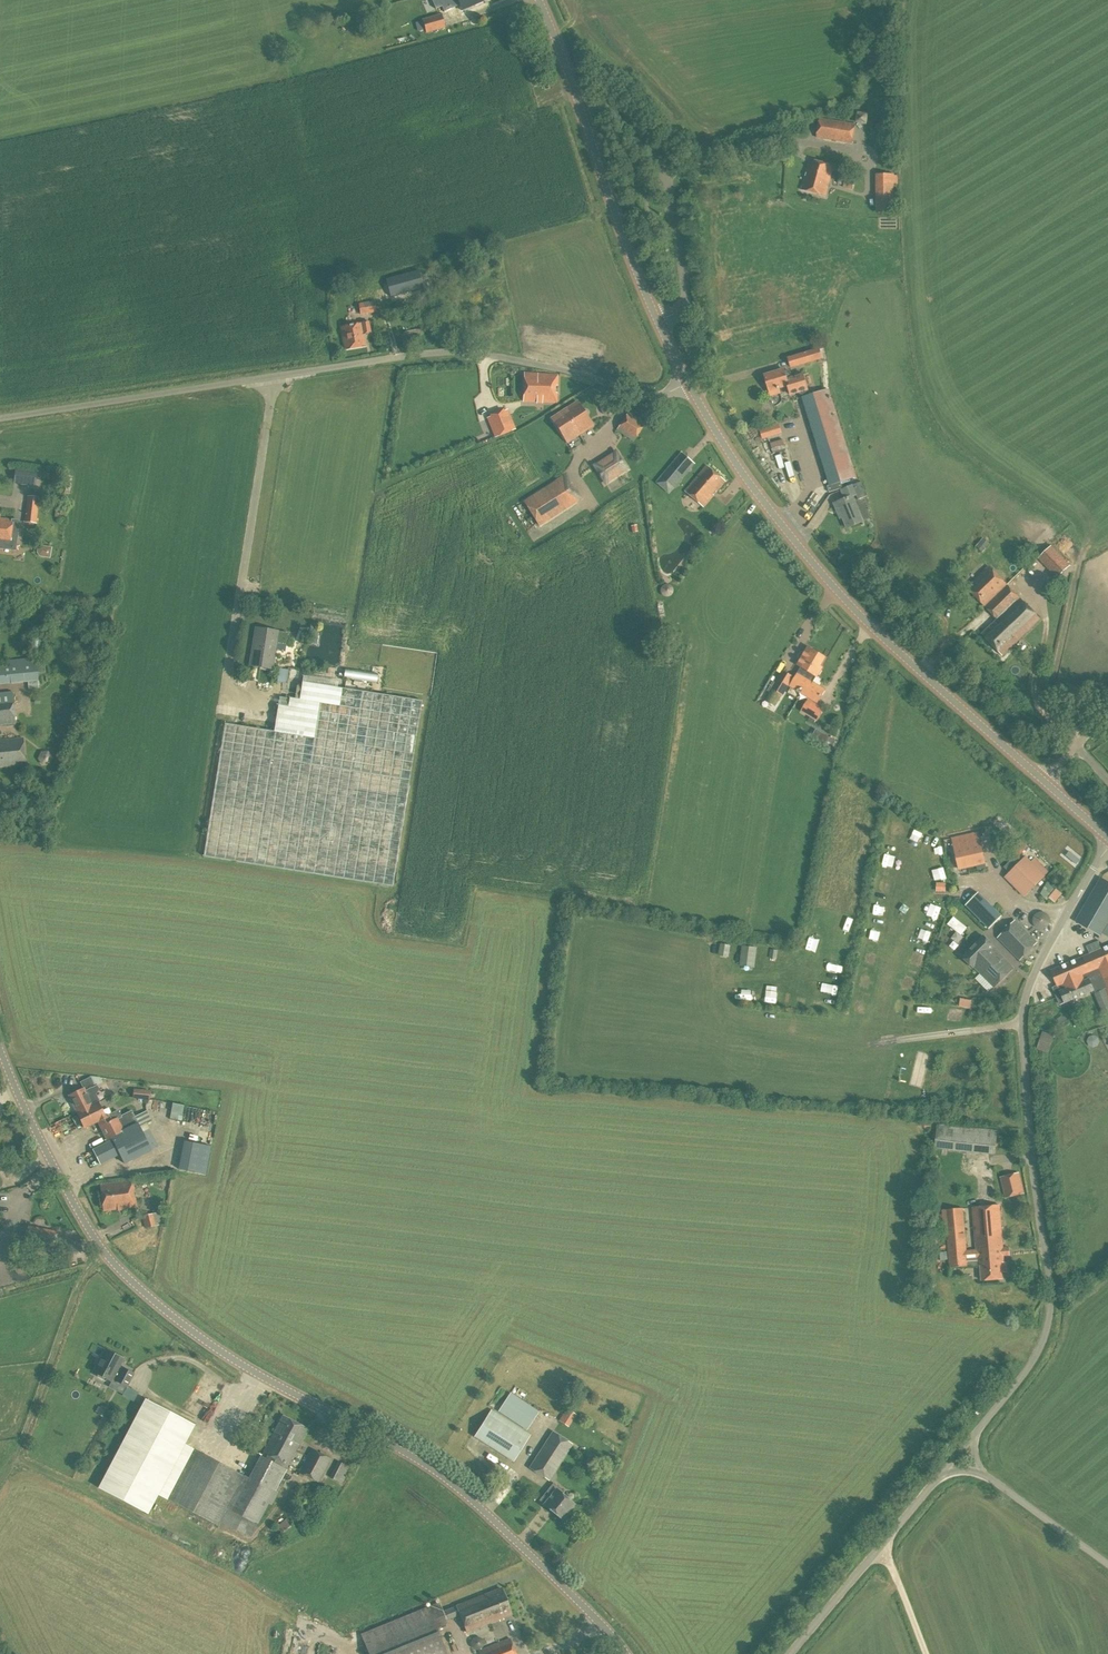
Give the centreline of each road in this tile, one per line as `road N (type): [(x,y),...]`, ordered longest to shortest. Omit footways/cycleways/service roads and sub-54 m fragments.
road 1 (tertiary): [(622,1653),(452,1483),(188,1330),(126,1276),(71,1201),(0,1051)]
road 2 (unclassified): [(686,383),(636,392),(511,357),(449,350),(0,418)]
road 3 (unclassified): [(975,1434),(1038,1353),(1050,1321),(1025,994),(1107,848)]
road 4 (secondary): [(1043,776),(844,598),(739,470),(686,383)]
road 5 (unclassified): [(661,326),(681,311),(686,293),(676,211),(656,139),(612,109),(581,110)]
road 6 (track): [(107,1254),(88,1276),(22,1460),(0,1493)]
road 7 (unclassified): [(789,1653),(945,1471)]
road 8 (secondary): [(661,326),(581,110)]
road 9 (unclassified): [(1107,1565),(981,1471)]

